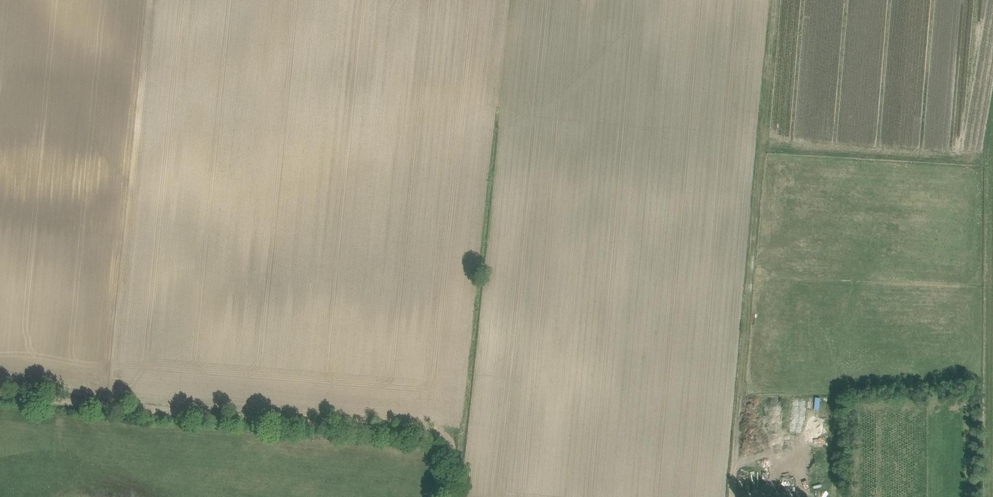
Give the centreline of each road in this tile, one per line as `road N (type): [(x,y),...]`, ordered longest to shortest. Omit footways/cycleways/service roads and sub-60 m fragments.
road 1 (track): [(0,395),(437,435),(451,448),(449,496)]

